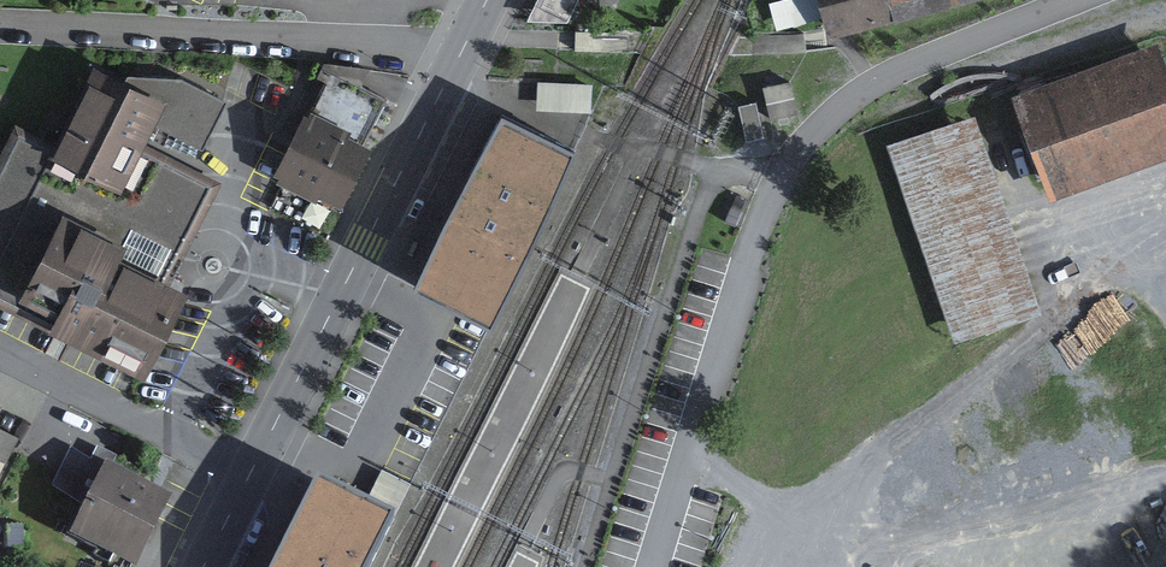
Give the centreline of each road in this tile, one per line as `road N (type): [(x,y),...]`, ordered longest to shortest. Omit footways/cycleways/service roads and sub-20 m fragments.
road 1 (residential): [(653,566),(767,206),(803,145),(873,83),(1077,0)]
road 2 (primary): [(251,473),(459,51)]
road 3 (residential): [(0,22),(459,51)]
road 4 (residential): [(0,350),(251,473)]

